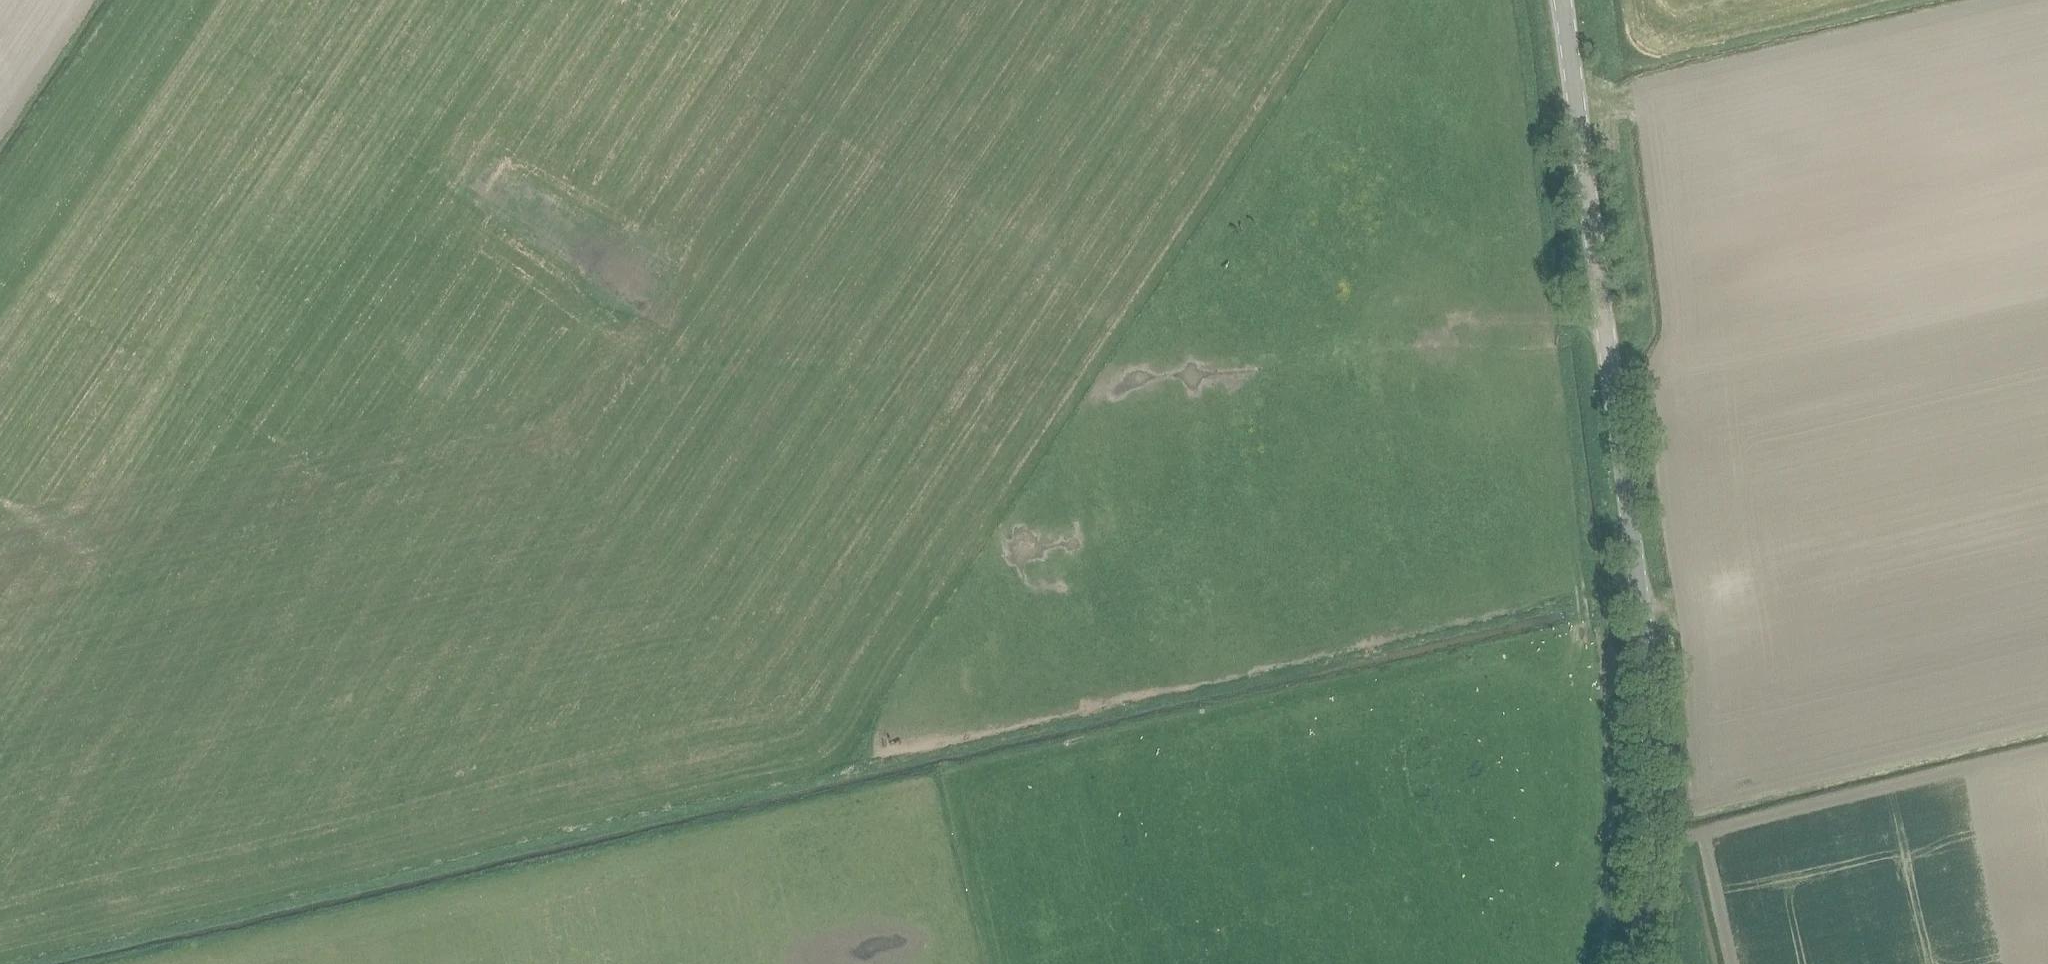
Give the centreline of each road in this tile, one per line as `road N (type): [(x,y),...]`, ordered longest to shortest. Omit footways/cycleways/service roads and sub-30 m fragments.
road 1 (tertiary): [(1638,963),(1654,801),(1643,623),(1561,0)]

